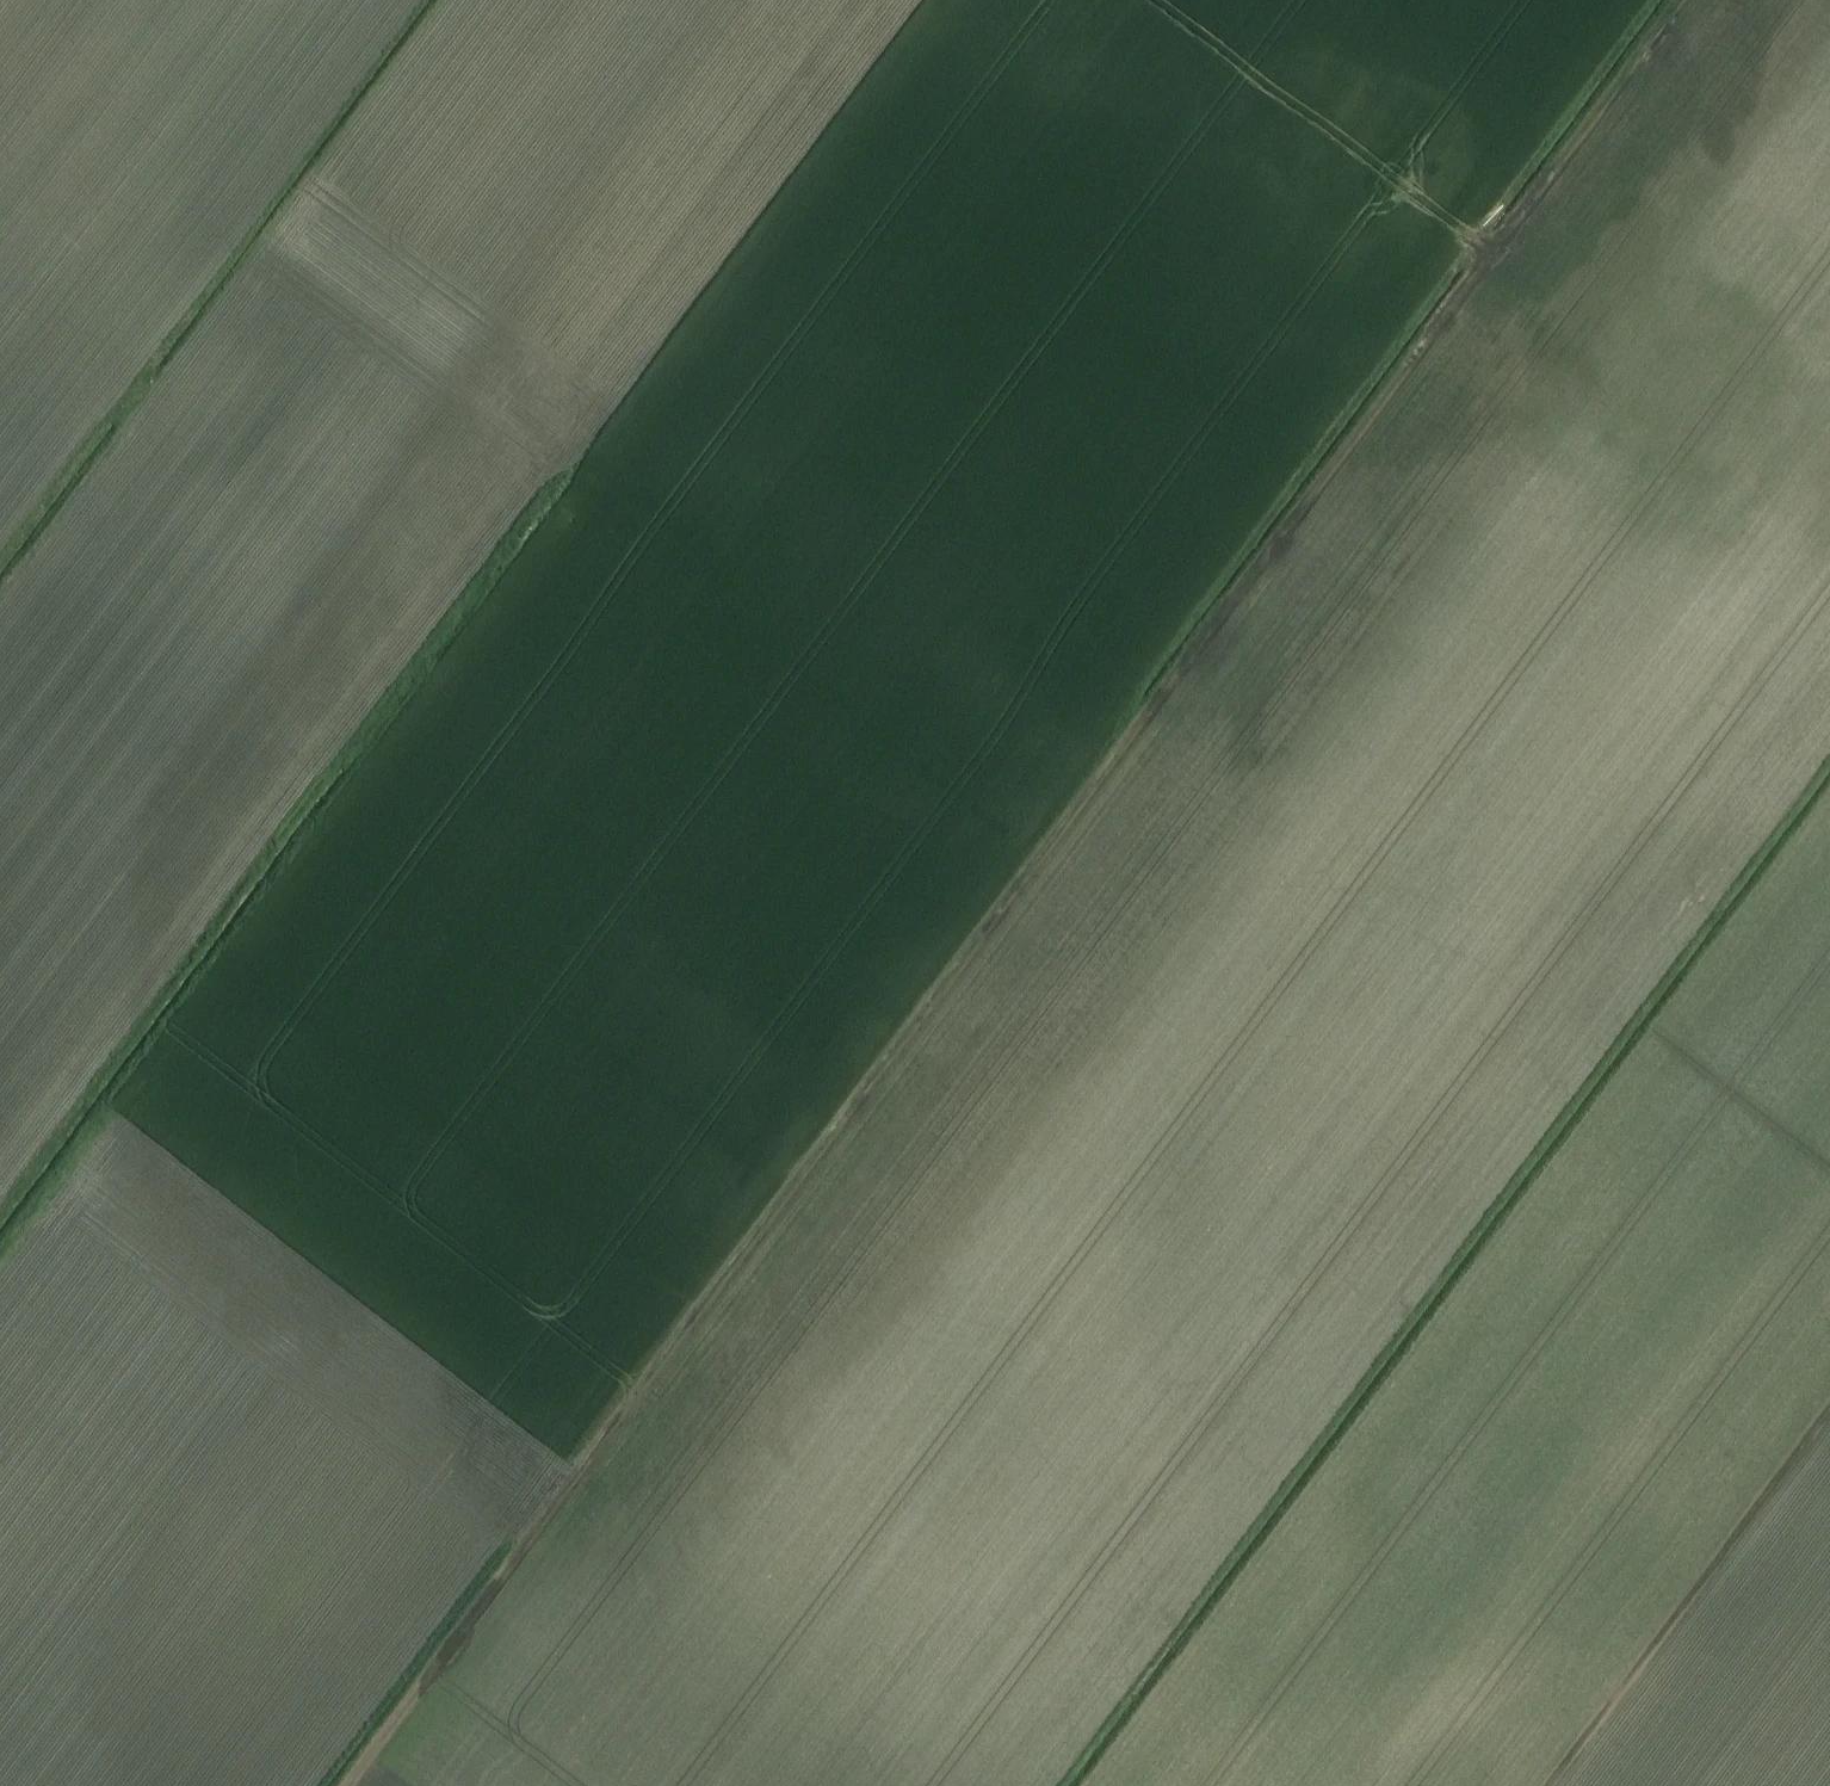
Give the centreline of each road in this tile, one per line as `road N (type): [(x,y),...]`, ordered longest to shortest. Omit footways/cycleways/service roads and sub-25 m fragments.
road 1 (track): [(1829,1389),(1531,1785)]

